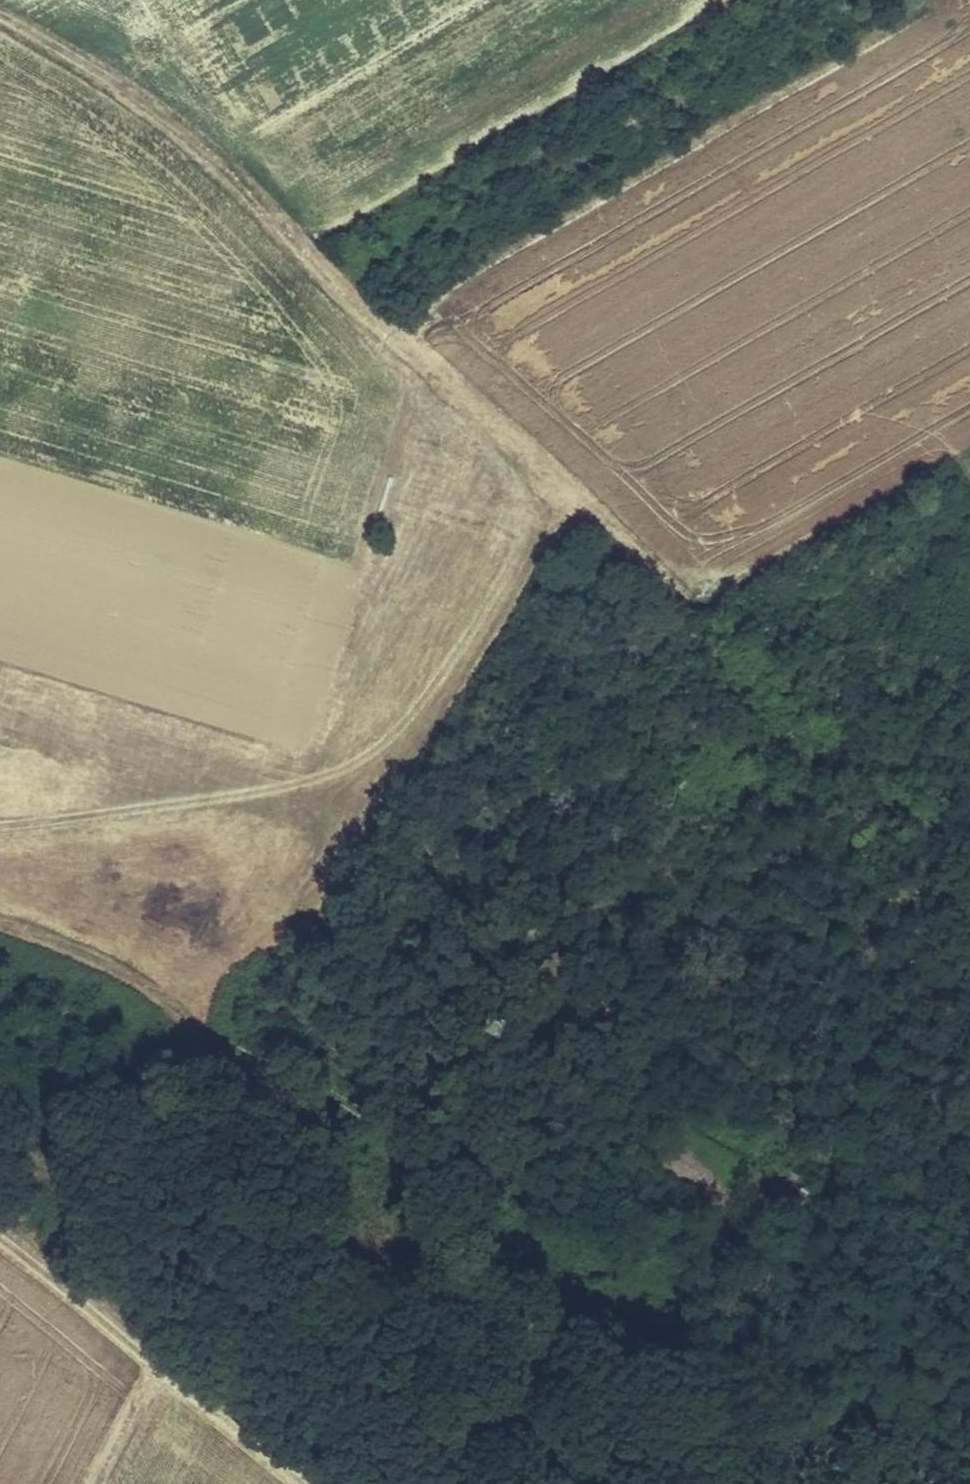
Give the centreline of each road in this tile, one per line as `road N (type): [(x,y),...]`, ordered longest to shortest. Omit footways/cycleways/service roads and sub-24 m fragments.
road 1 (track): [(0,22),(154,112),(280,224),(512,446),(540,502),(529,538),(399,738),(334,779),(0,829)]
road 2 (track): [(0,920),(56,935),(134,971),(252,1066),(550,1207),(969,1448)]

